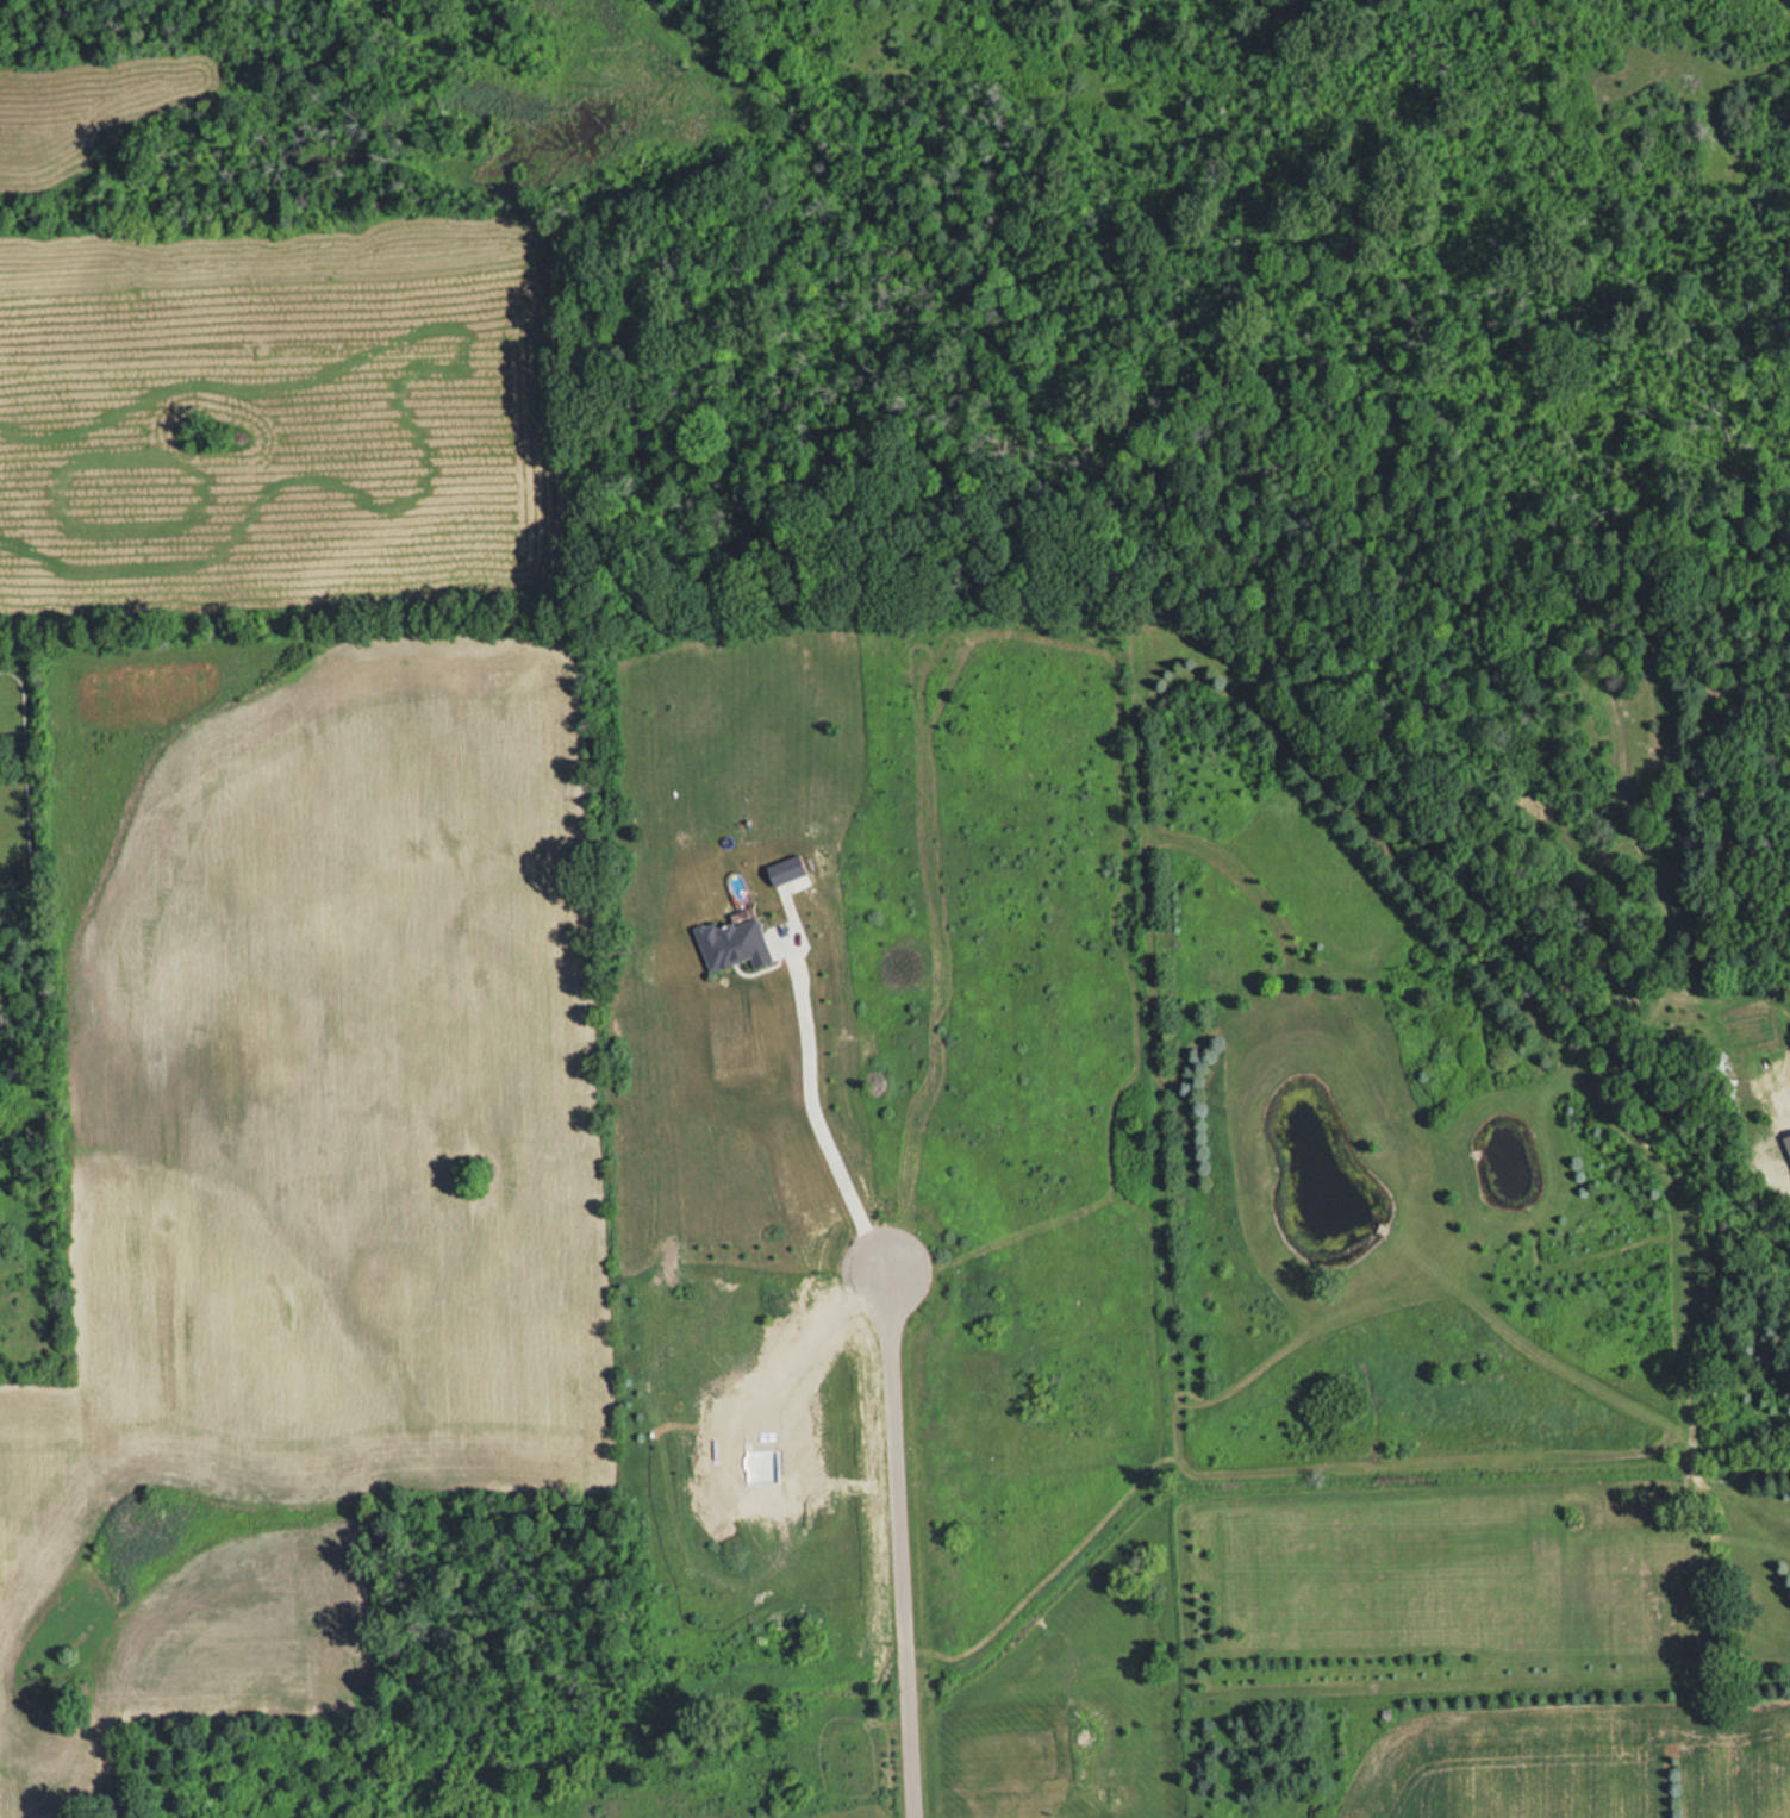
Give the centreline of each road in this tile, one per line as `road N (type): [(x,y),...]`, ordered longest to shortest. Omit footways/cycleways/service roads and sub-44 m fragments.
road 1 (residential): [(911,1817),(885,1262)]

